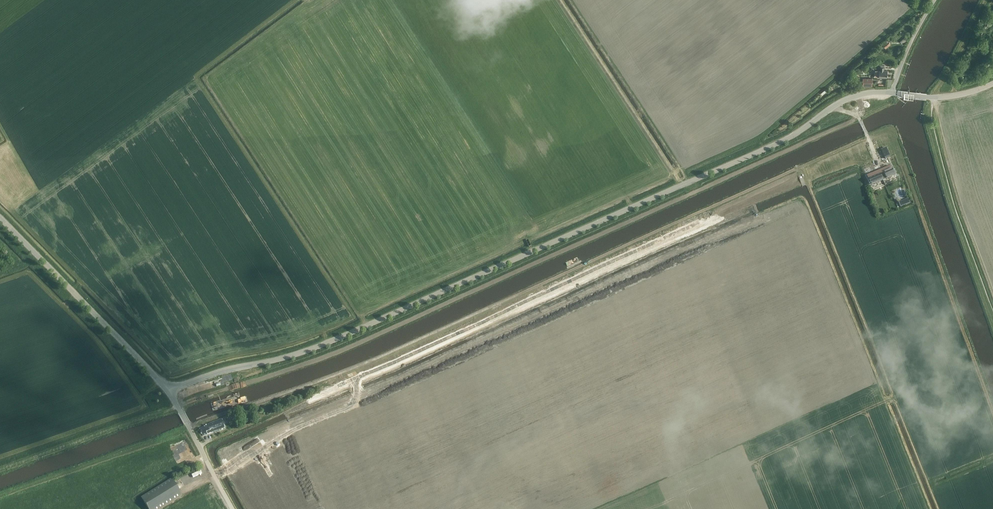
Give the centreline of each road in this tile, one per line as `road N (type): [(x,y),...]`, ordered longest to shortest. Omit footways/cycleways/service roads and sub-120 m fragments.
road 1 (tertiary): [(168,390),(329,342),(784,140),(844,101),(893,93)]
road 2 (tertiary): [(168,390),(0,218)]
road 3 (unclassified): [(233,508),(168,390)]

